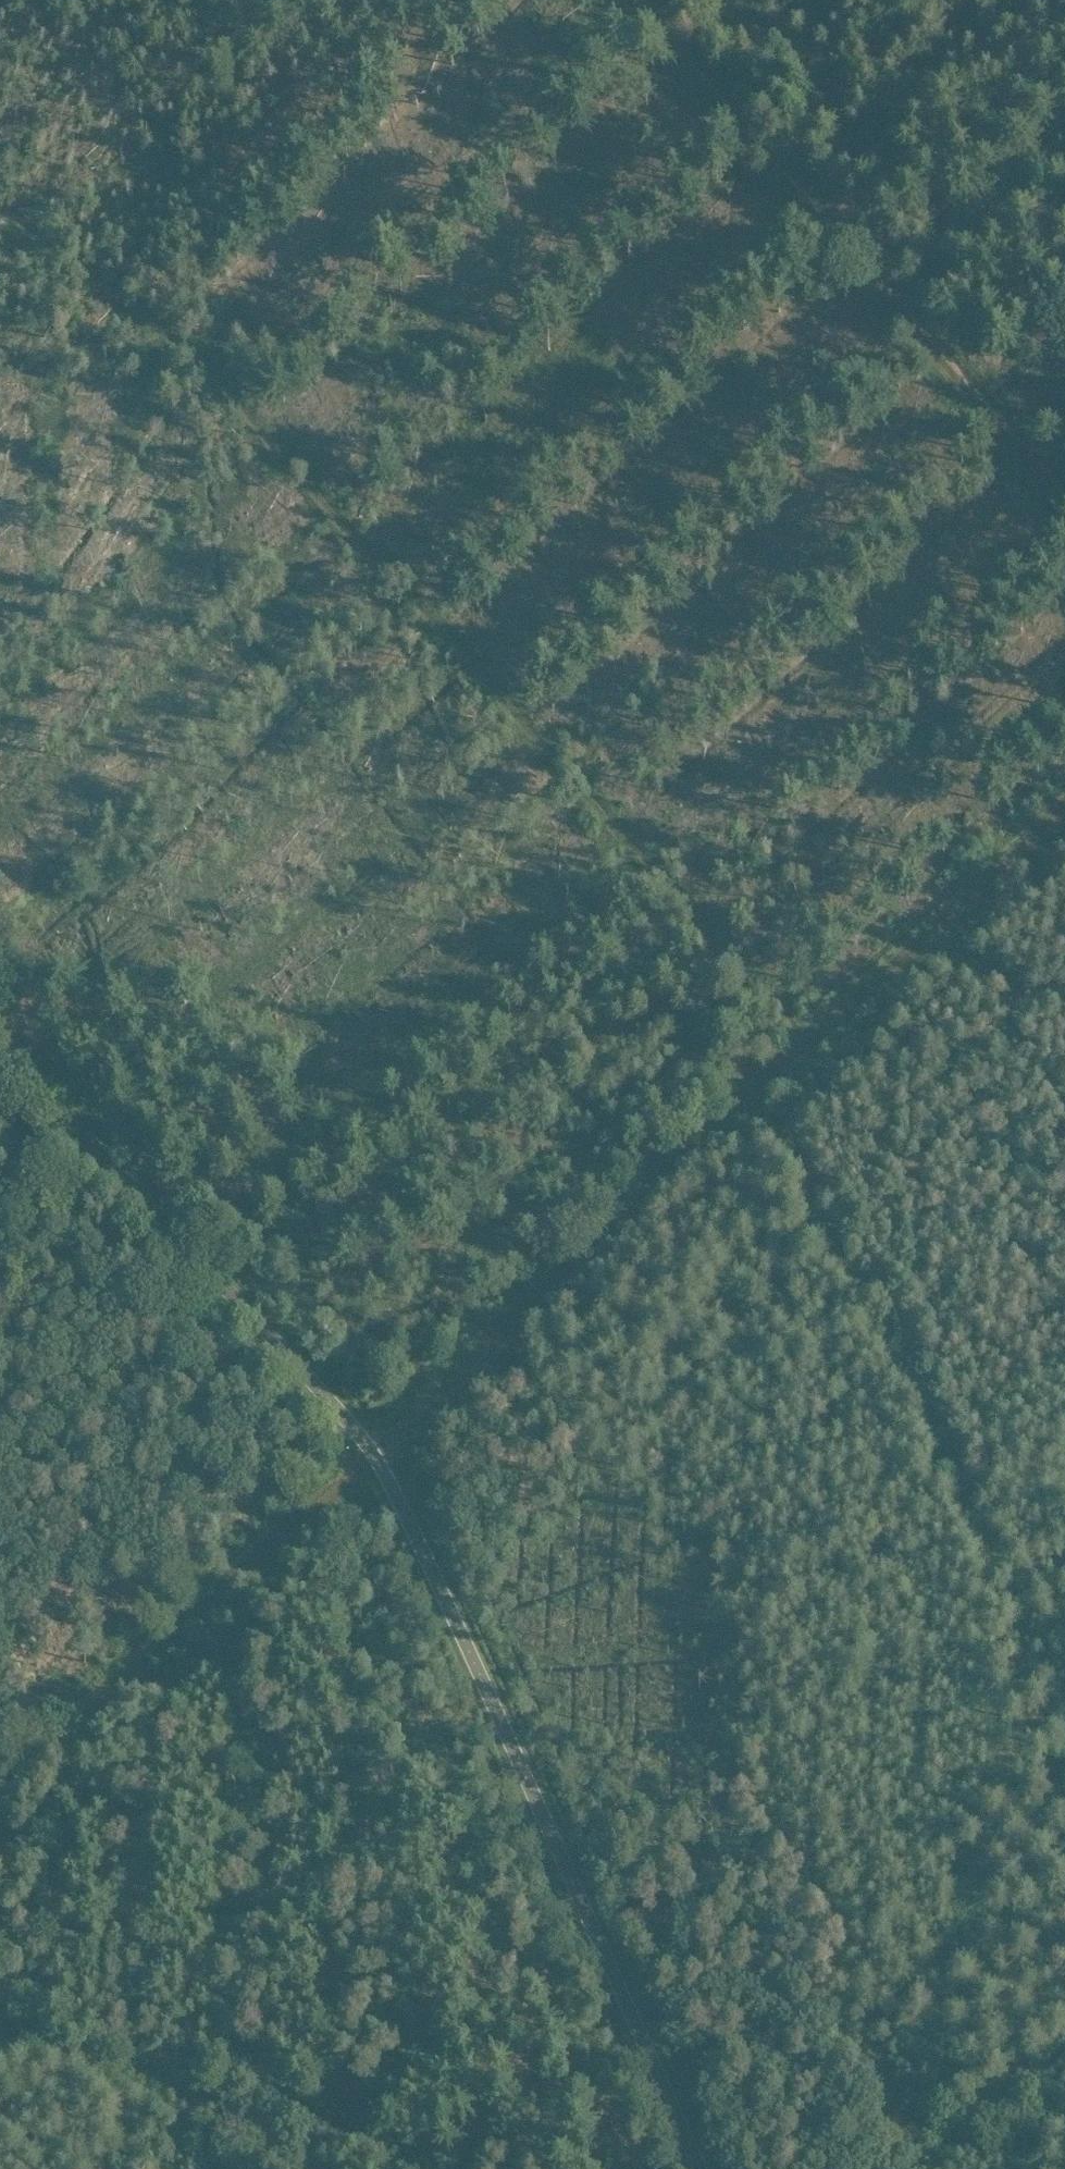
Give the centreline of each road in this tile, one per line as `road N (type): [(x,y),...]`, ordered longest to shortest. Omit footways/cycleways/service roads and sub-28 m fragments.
road 1 (track): [(1064,810),(376,1457),(0,1791)]
road 2 (track): [(584,0),(1064,546)]

